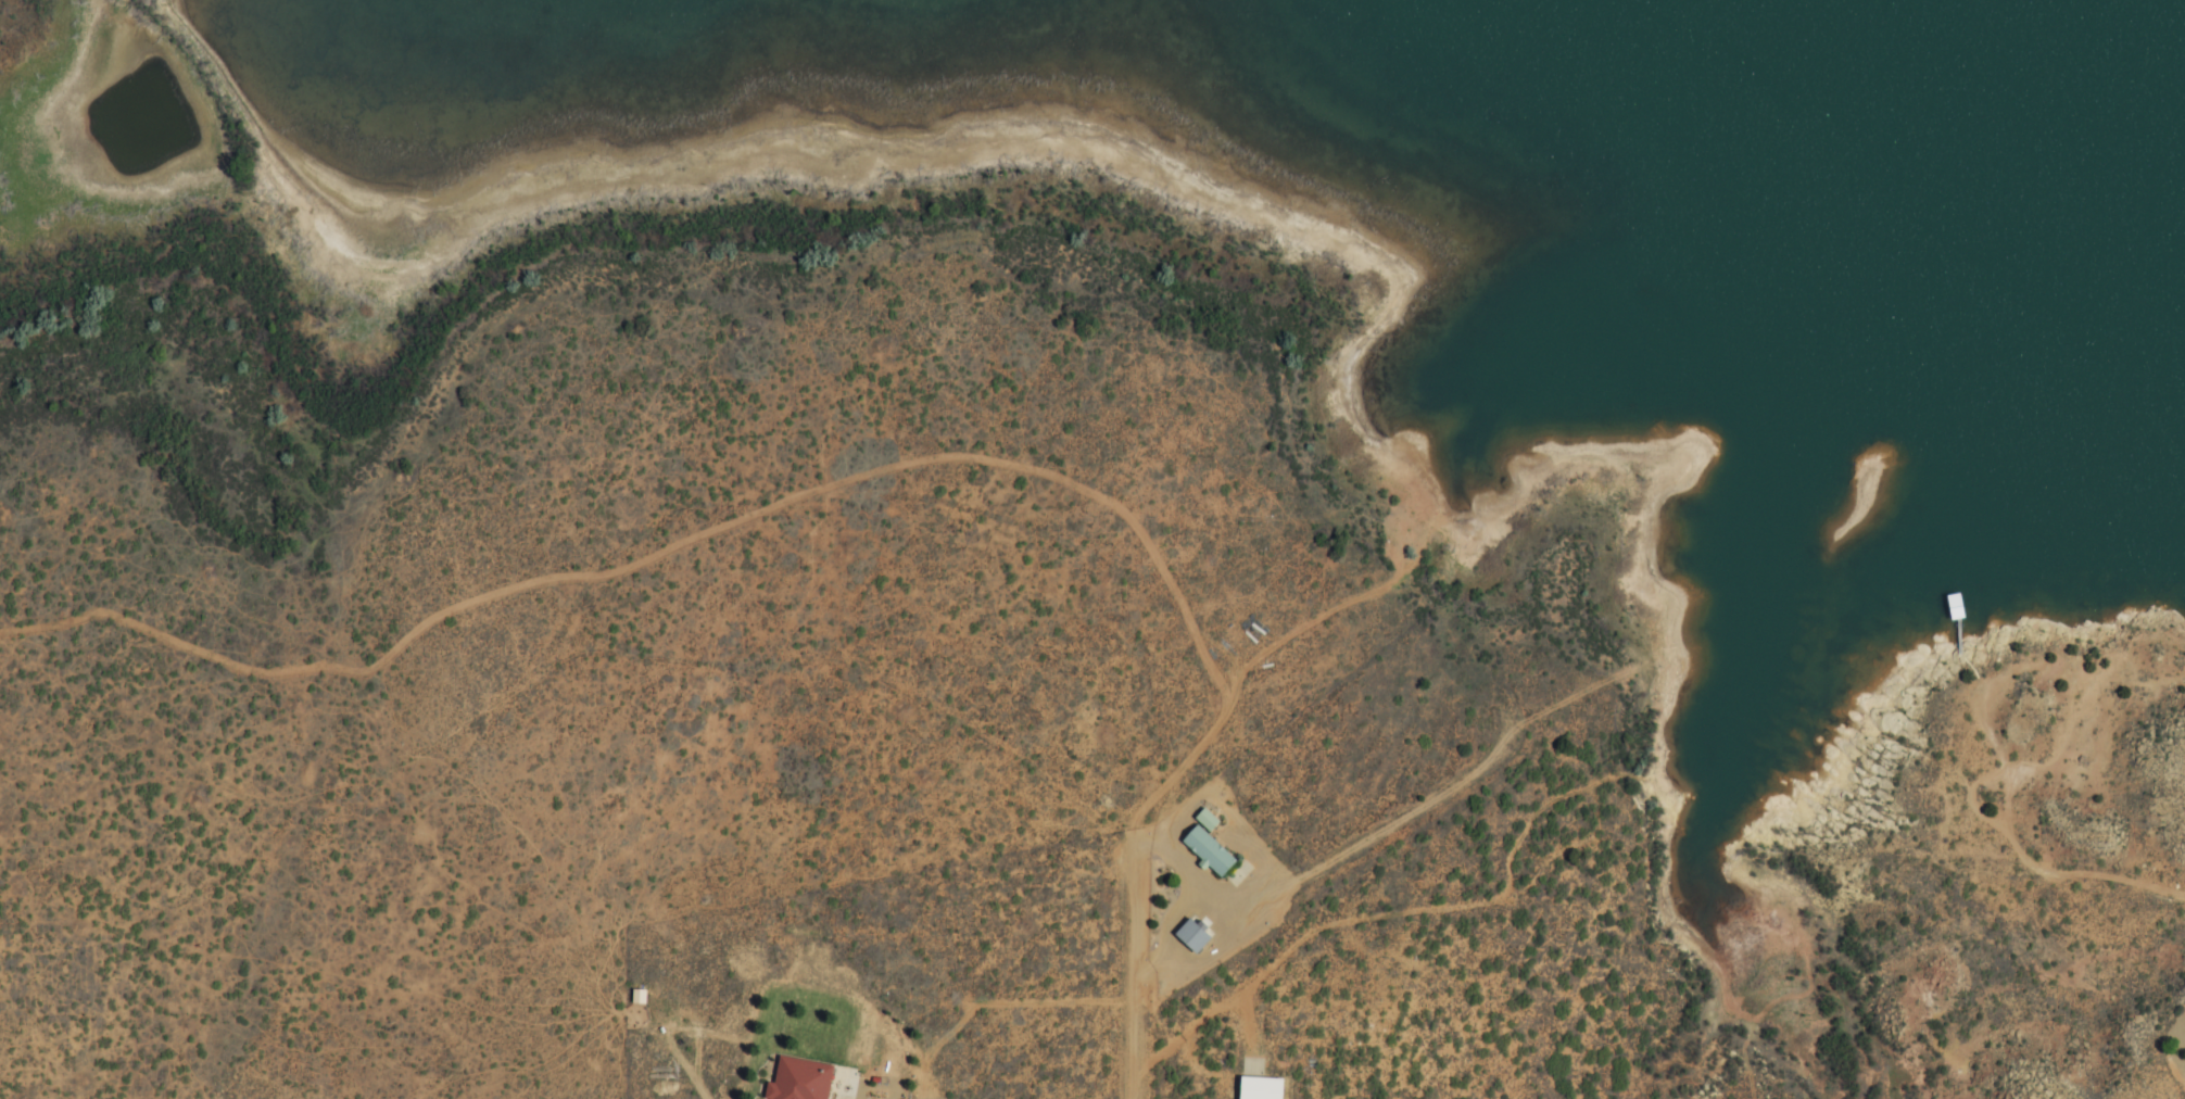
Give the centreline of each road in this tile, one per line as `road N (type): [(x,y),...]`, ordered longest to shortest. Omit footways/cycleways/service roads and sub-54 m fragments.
road 1 (track): [(0,1016),(14,972),(81,204)]
road 2 (residential): [(1139,1098),(1140,832)]

